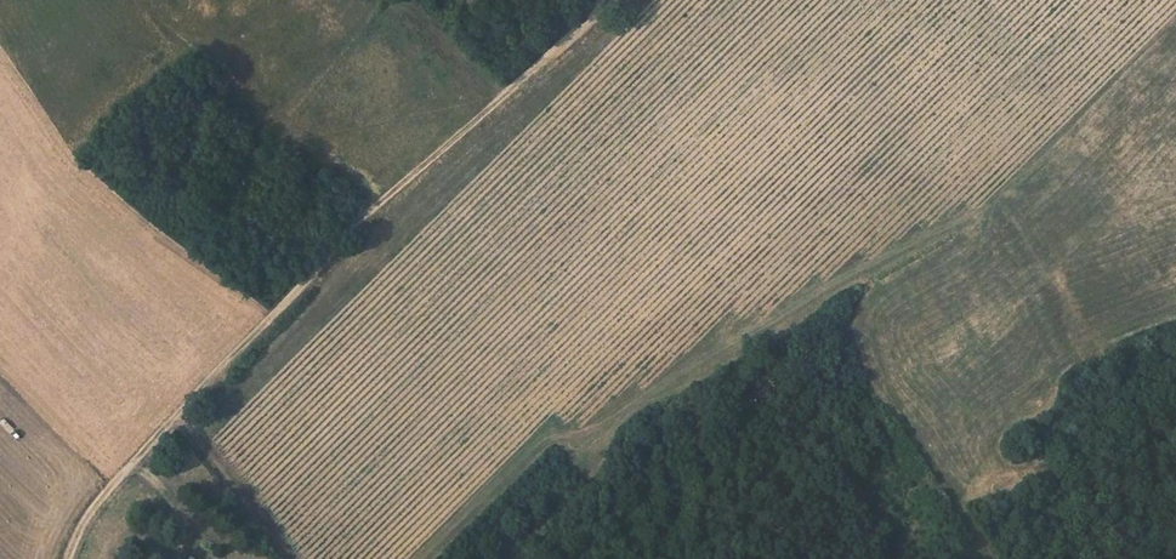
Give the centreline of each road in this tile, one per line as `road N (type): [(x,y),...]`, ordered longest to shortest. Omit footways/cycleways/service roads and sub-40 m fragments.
road 1 (track): [(130,0),(189,39),(275,132),(323,154),(369,191),(370,210),(345,241),(176,411),(287,558)]
road 2 (track): [(370,210),(614,0)]
road 3 (track): [(68,558),(94,506),(176,411)]

